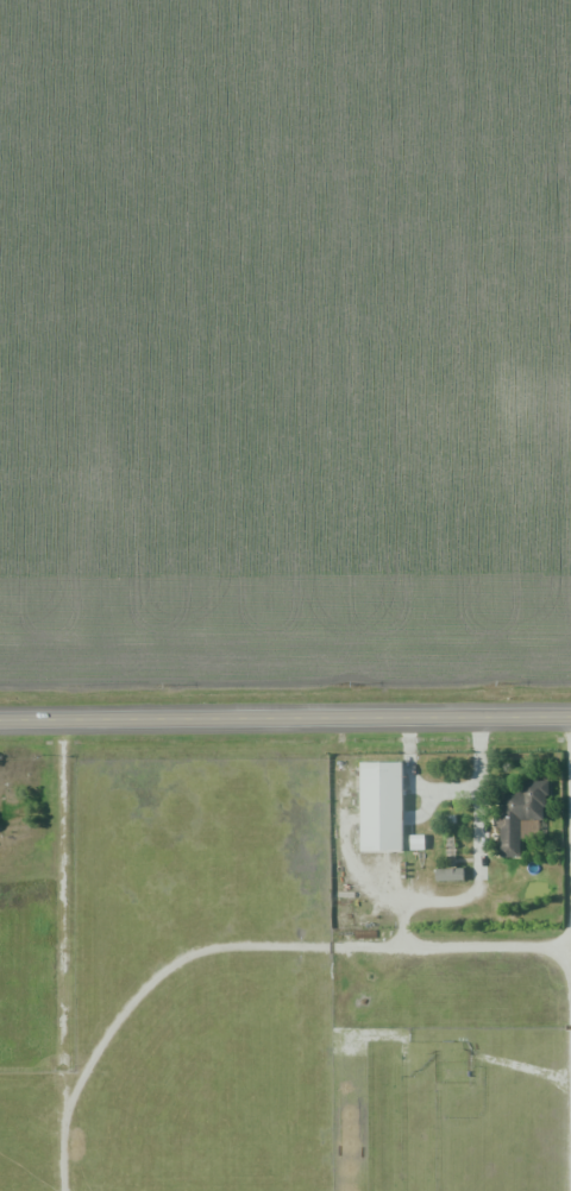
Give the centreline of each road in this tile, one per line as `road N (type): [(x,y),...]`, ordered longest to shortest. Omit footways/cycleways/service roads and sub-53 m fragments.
road 1 (secondary): [(0,717),(570,709)]

